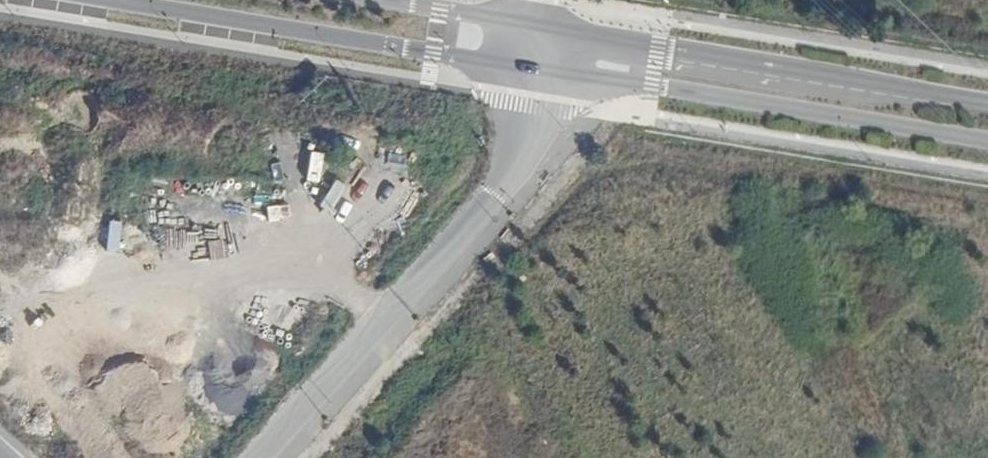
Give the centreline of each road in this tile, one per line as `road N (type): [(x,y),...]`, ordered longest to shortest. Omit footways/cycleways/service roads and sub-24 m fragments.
road 1 (residential): [(546,71),(519,164),(256,457)]
road 2 (secondary): [(546,71),(987,141)]
road 3 (secondary): [(987,100),(552,29)]
road 4 (secondary): [(115,0),(546,71)]
road 5 (secondary): [(552,29),(375,0)]

